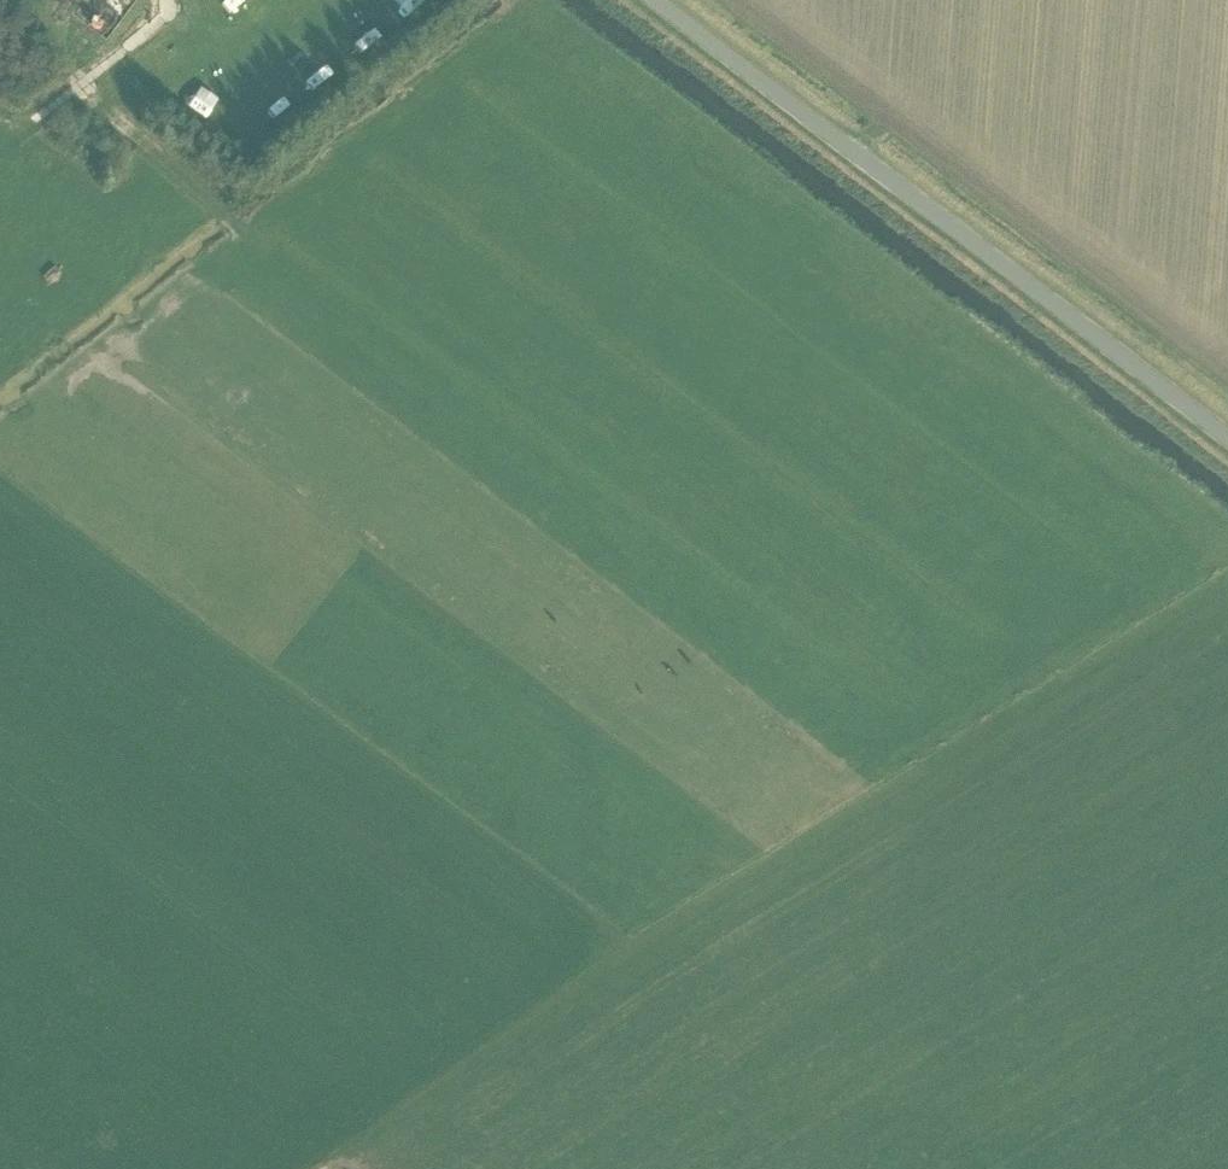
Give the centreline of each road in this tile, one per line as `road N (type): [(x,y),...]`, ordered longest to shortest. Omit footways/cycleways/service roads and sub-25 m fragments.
road 1 (unclassified): [(1227,438),(655,0)]

